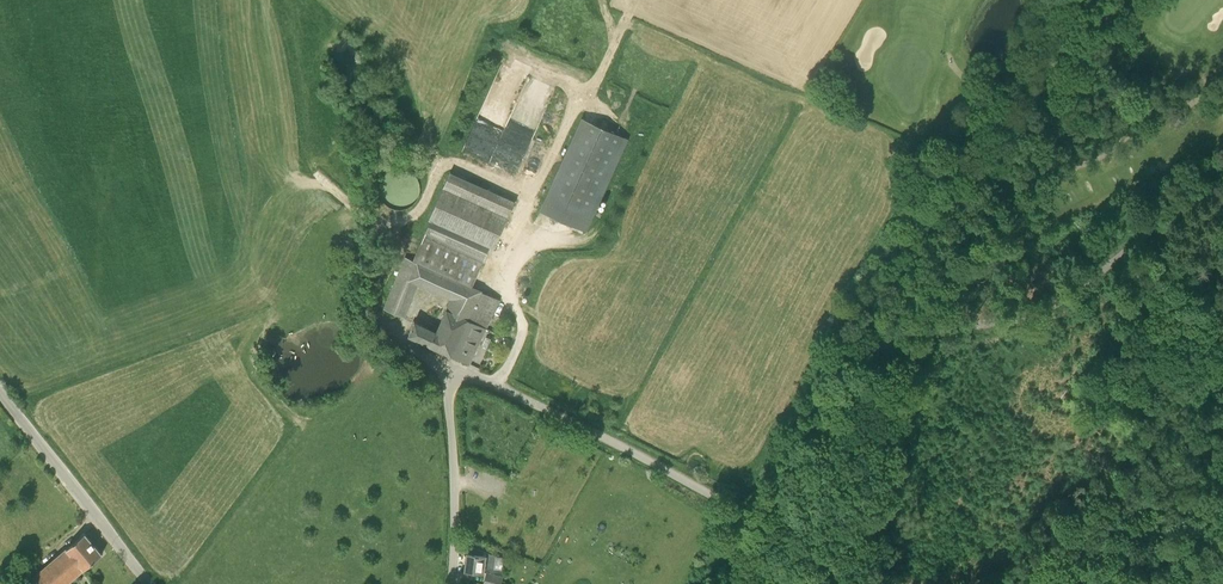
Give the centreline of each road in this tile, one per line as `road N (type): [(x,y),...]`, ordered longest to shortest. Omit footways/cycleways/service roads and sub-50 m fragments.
road 1 (track): [(1077,0),(1038,86),(868,352)]
road 2 (track): [(1008,128),(1078,165),(1222,86)]
road 3 (unclassified): [(151,583),(0,393)]
road 4 (unclassified): [(451,583),(449,399),(456,378)]

